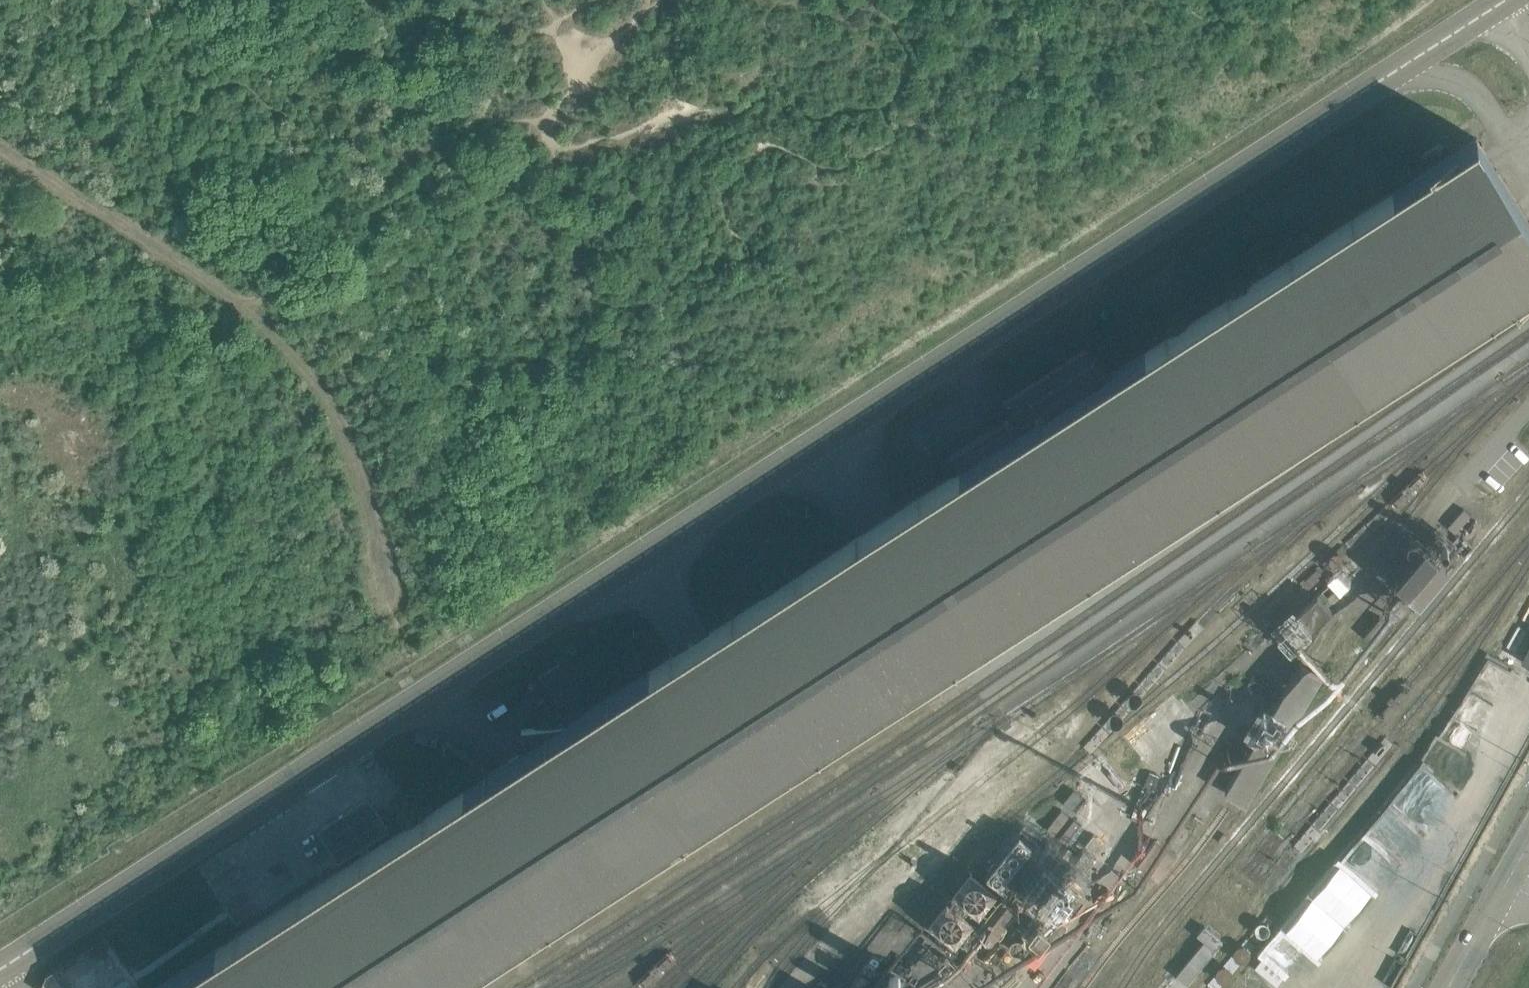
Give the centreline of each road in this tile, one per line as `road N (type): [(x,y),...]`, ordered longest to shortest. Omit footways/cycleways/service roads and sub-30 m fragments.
road 1 (track): [(397,611),(341,410),(242,308)]
road 2 (track): [(242,308),(0,145)]

